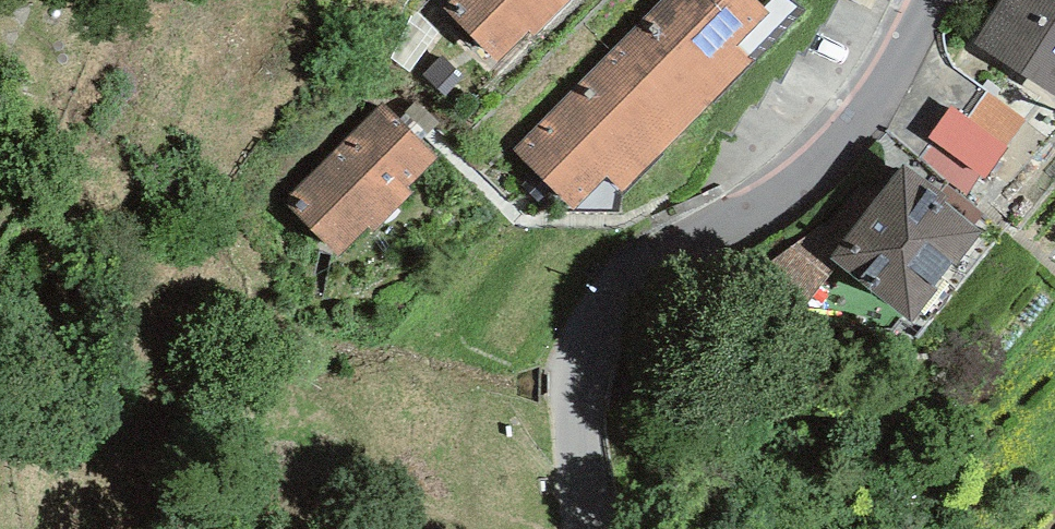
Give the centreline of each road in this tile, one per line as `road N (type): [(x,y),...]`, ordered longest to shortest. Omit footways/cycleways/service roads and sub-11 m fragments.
road 1 (tertiary): [(602,528),(577,418),(594,332),(621,296),(676,253),(833,154),(858,127),(931,0)]

